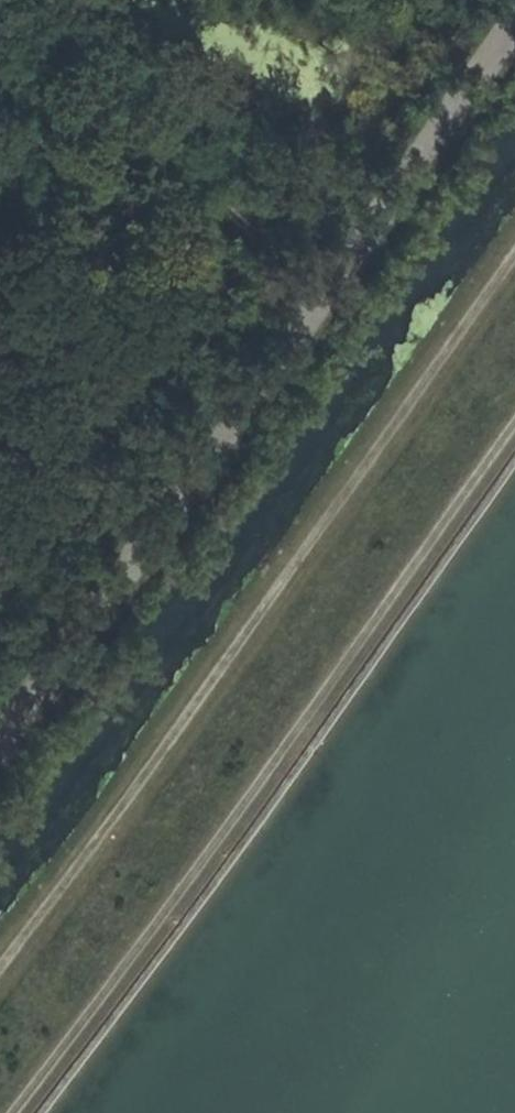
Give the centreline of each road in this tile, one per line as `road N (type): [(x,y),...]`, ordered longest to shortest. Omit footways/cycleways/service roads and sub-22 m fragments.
road 1 (tertiary): [(514,12),(0,736)]
road 2 (track): [(514,257),(0,976)]
road 3 (track): [(5,1112),(514,418)]

